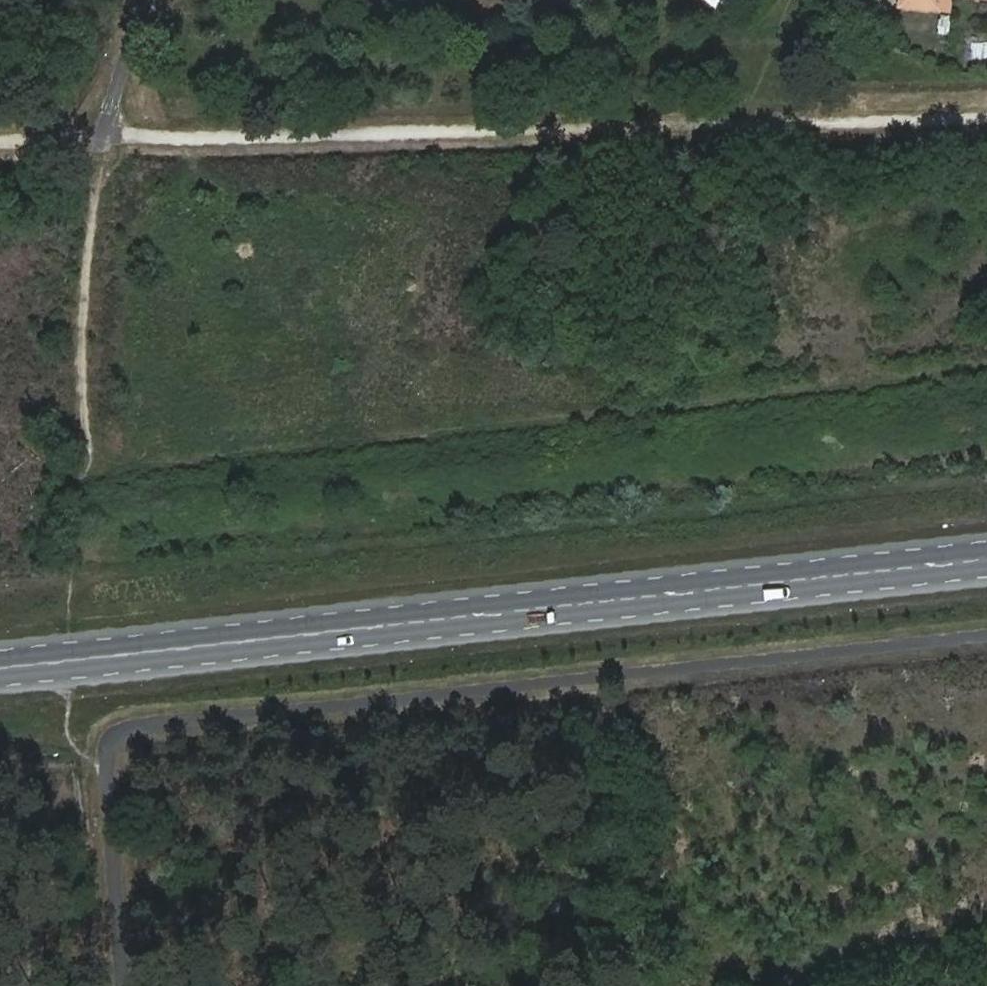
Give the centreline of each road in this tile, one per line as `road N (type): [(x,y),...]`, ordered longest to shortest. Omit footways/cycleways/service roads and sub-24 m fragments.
road 1 (primary): [(986,557),(0,661)]
road 2 (track): [(0,148),(986,100)]

